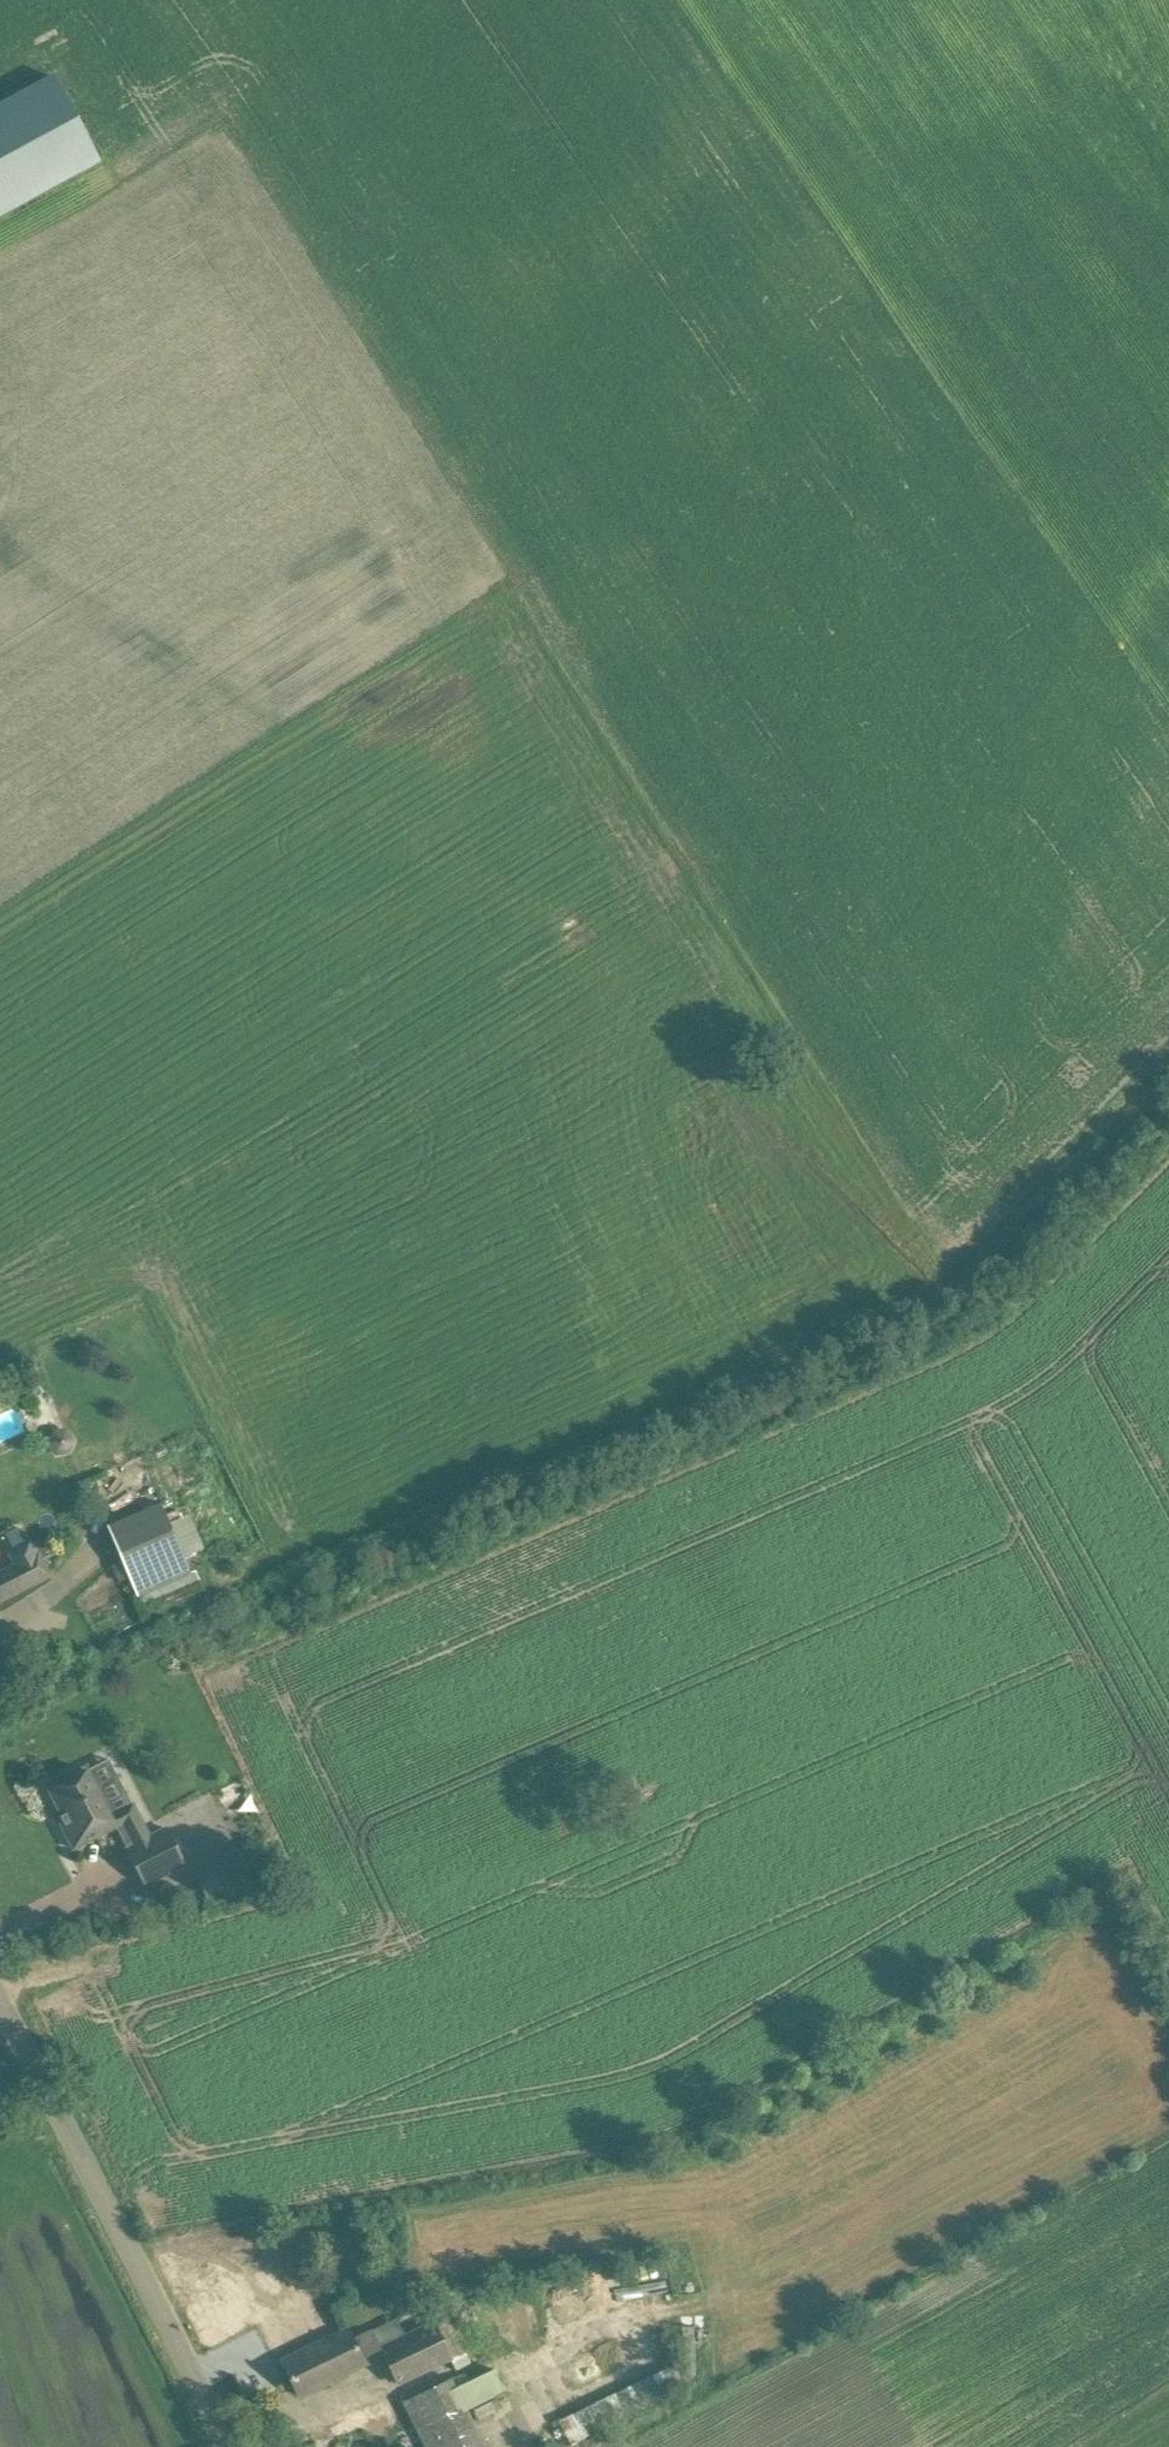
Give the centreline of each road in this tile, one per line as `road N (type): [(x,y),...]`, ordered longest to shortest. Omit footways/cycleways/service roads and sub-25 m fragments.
road 1 (unclassified): [(223,2446),(0,1996)]

